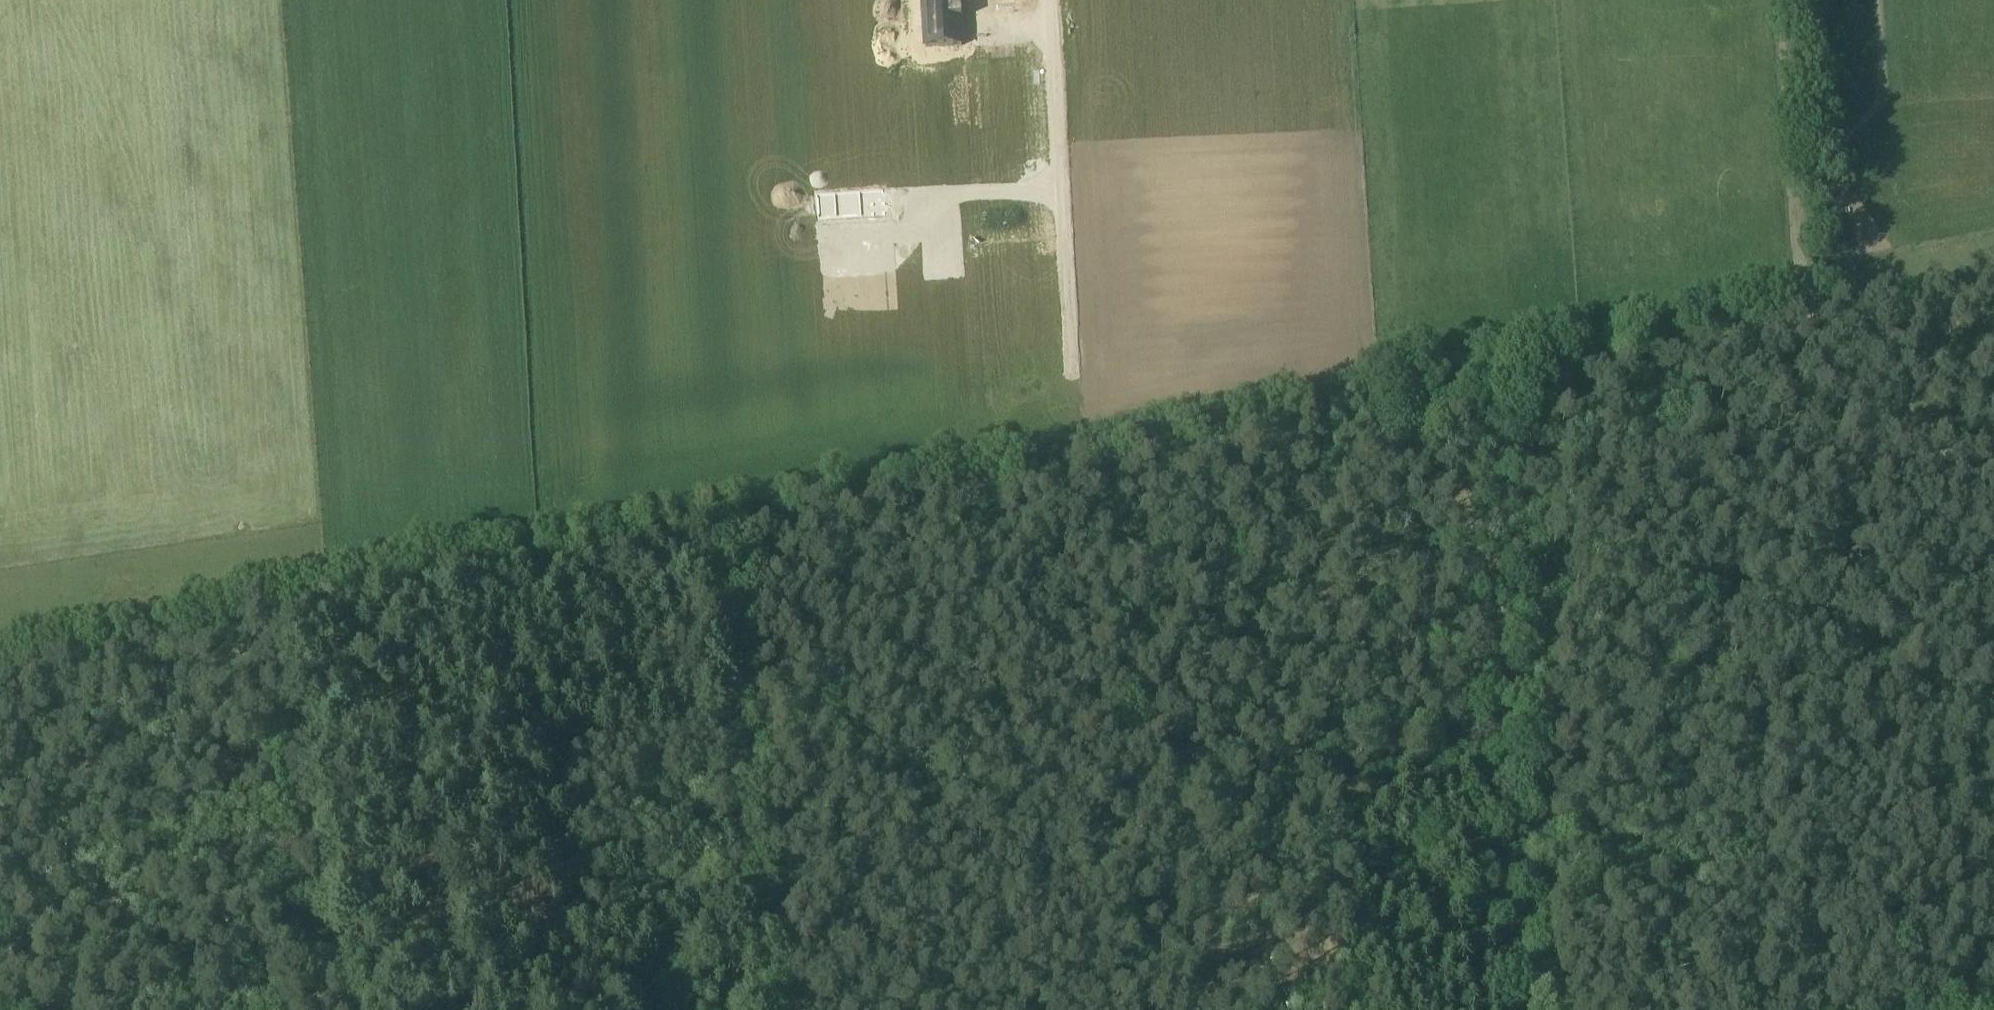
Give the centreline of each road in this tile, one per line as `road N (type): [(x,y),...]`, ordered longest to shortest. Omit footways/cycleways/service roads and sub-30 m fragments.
road 1 (track): [(1993,253),(1936,262),(1938,1009)]
road 2 (track): [(705,541),(766,1009)]

